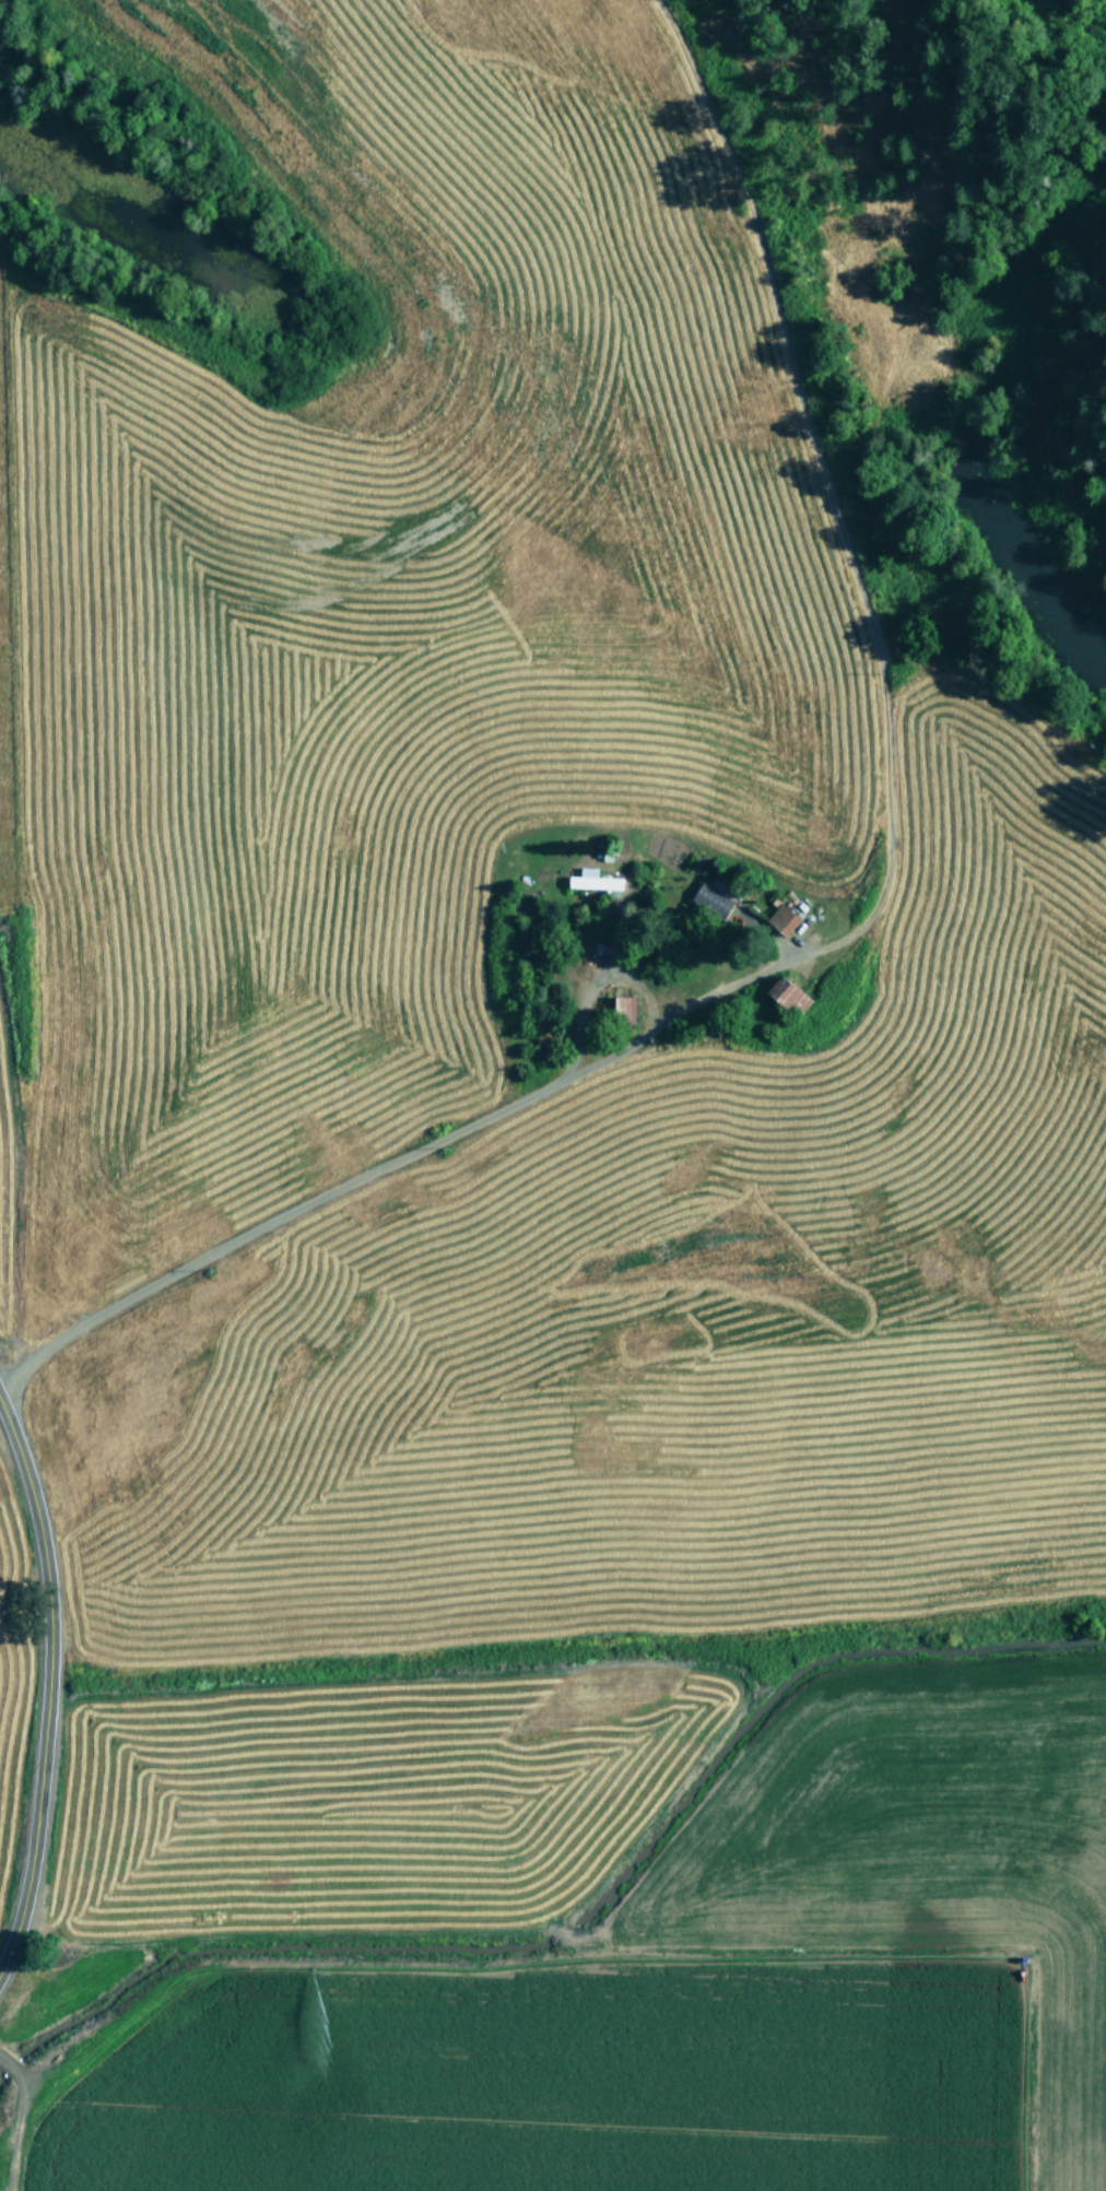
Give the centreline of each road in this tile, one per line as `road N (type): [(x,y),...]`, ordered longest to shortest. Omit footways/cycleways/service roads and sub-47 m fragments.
road 1 (residential): [(0,1398),(37,1512),(50,1634),(35,1849),(0,1968)]

